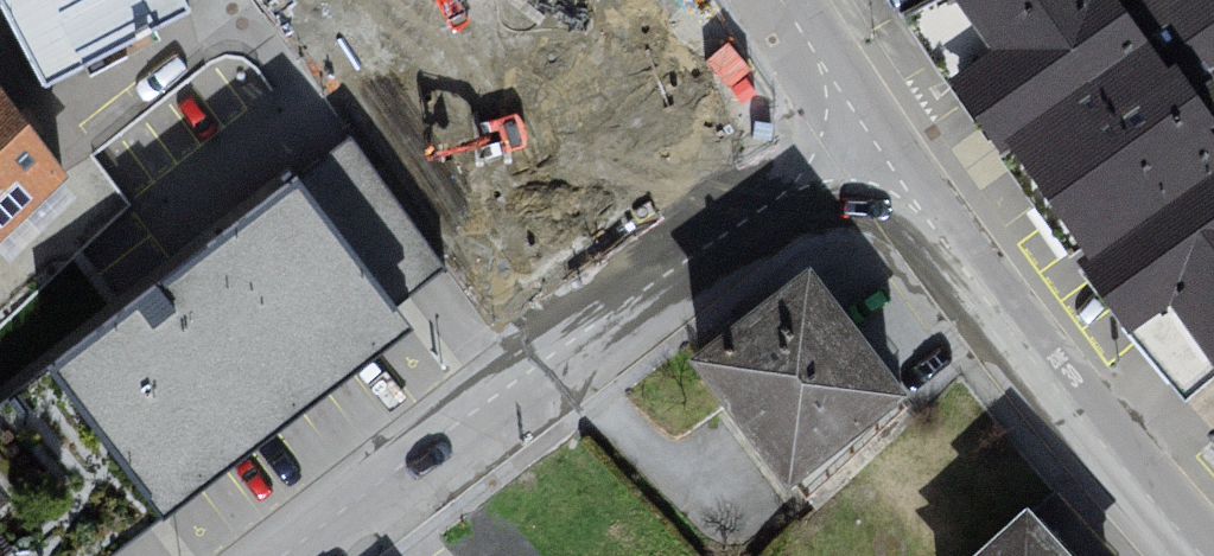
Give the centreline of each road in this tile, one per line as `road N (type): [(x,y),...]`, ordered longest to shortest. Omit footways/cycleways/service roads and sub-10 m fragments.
road 1 (residential): [(870,139),(296,555)]
road 2 (residential): [(1203,555),(1050,374),(870,139)]
road 3 (residential): [(870,139),(783,0)]

